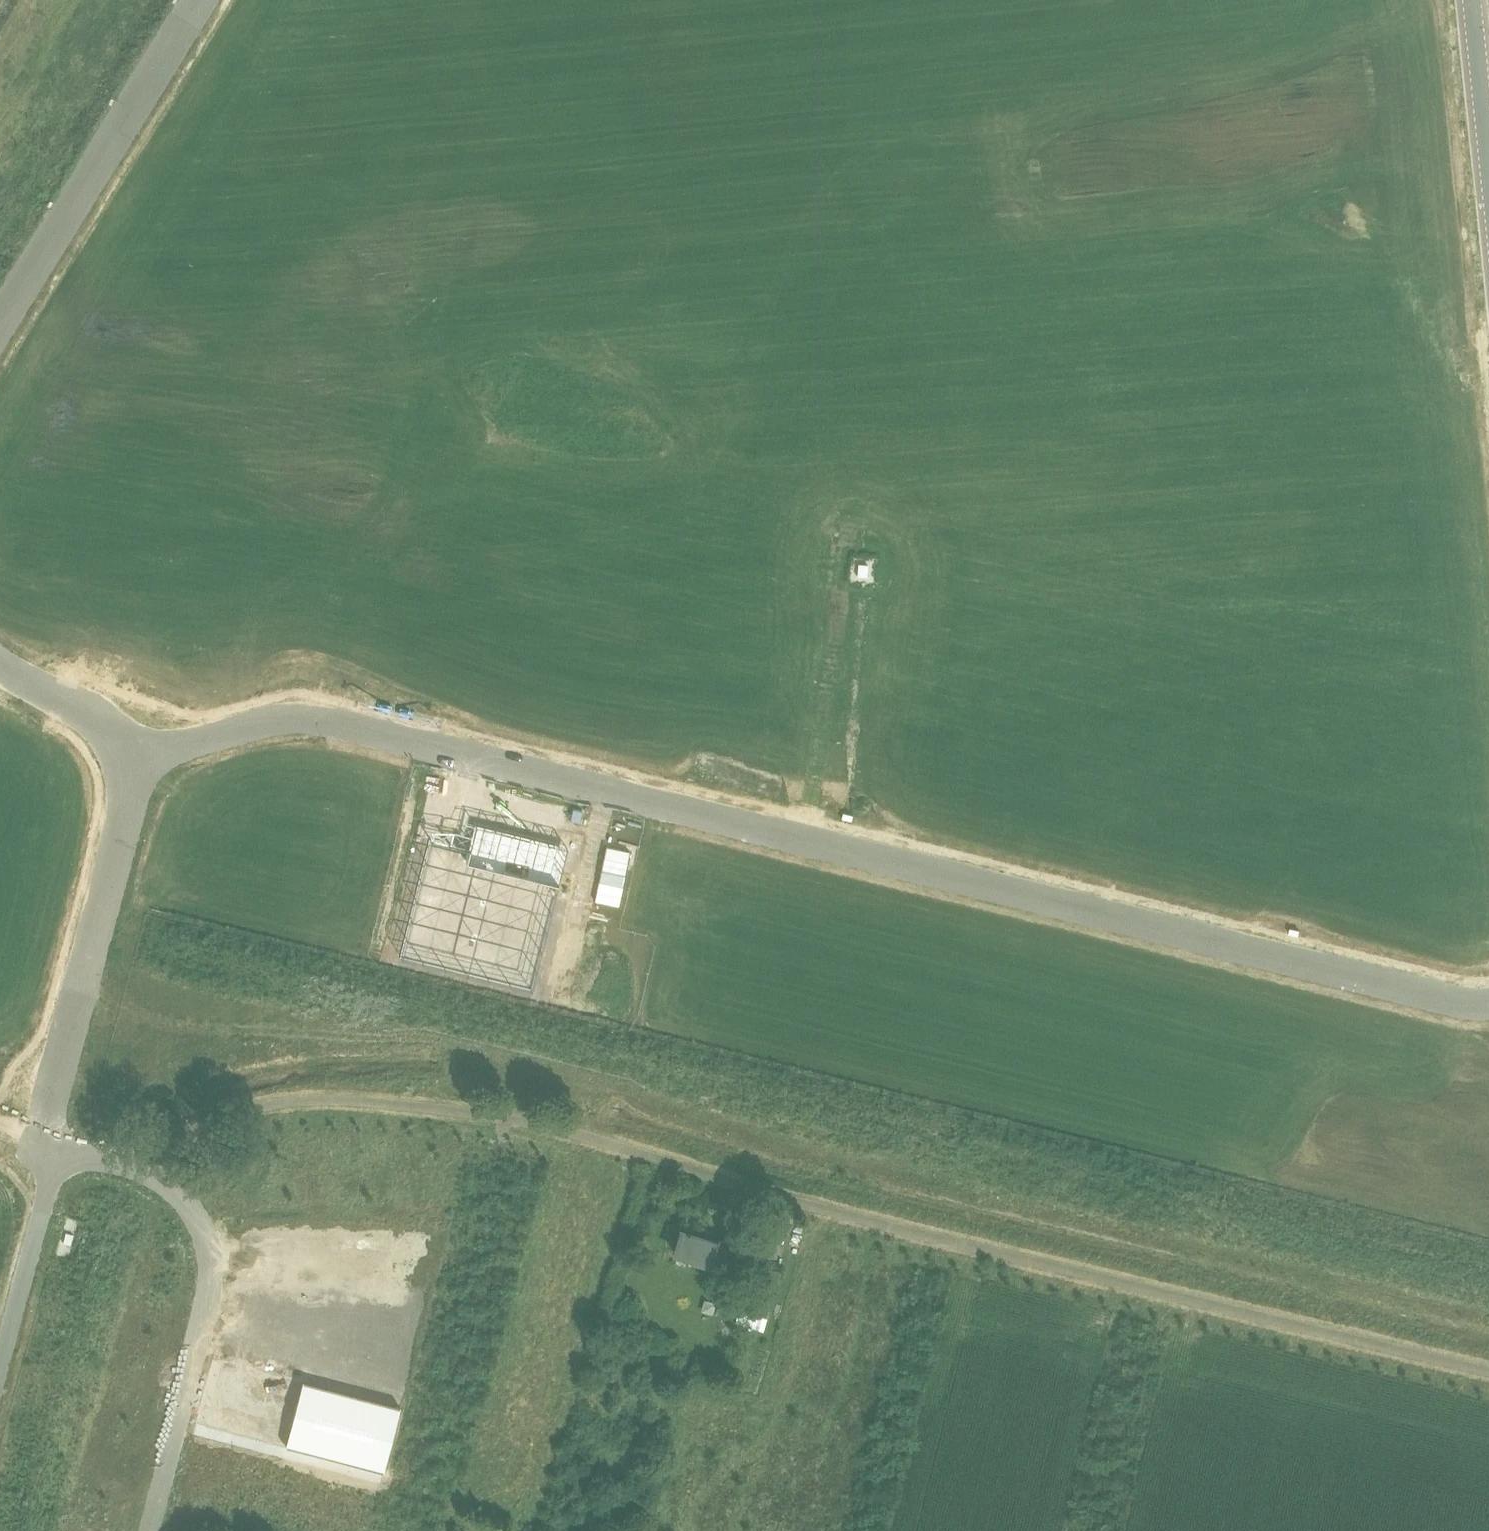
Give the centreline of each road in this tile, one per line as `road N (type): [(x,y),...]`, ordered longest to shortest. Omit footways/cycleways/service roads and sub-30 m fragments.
road 1 (unclassified): [(1488,1372),(883,1224),(508,1118),(305,1099),(138,1143),(59,1144)]
road 2 (unclassified): [(130,759),(273,719),(314,718),(1461,1002),(1488,1002)]
road 3 (unclassified): [(59,1144),(168,1185),(197,1218),(209,1249),(205,1307),(148,1530)]
road 4 (unclassified): [(130,759),(131,806),(43,1133)]
road 5 (unclassified): [(196,0),(0,314)]
road 6 (unclassified): [(59,1144),(0,1365)]
road 7 (unclassified): [(0,665),(109,721),(130,759)]
road 8 (unclassified): [(1488,163),(1472,0)]

